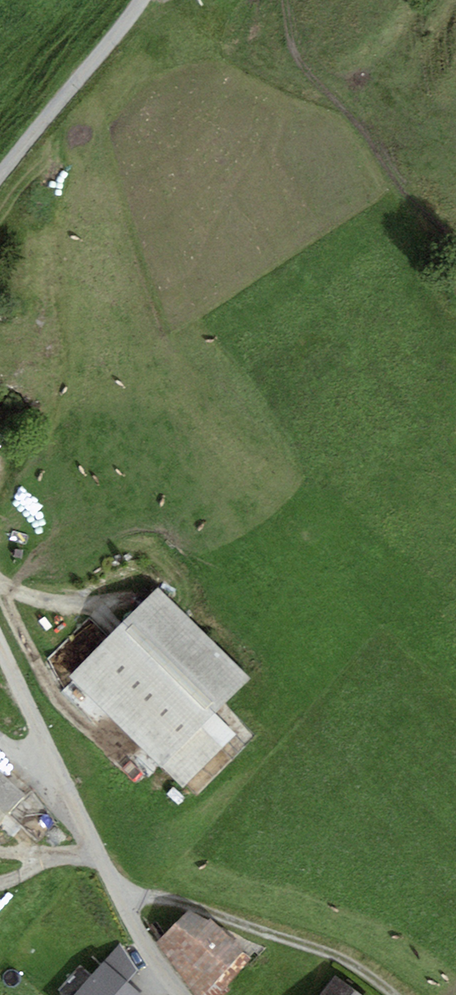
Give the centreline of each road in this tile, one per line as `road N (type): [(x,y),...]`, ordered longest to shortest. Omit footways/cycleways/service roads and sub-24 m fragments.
road 1 (unclassified): [(183,994),(138,930),(0,642)]
road 2 (track): [(288,0),(298,54),(372,138),(455,255)]
road 3 (track): [(118,887),(339,956),(396,994)]
road 4 (track): [(0,590),(58,700),(137,776)]
road 5 (unclassified): [(0,176),(140,0)]

